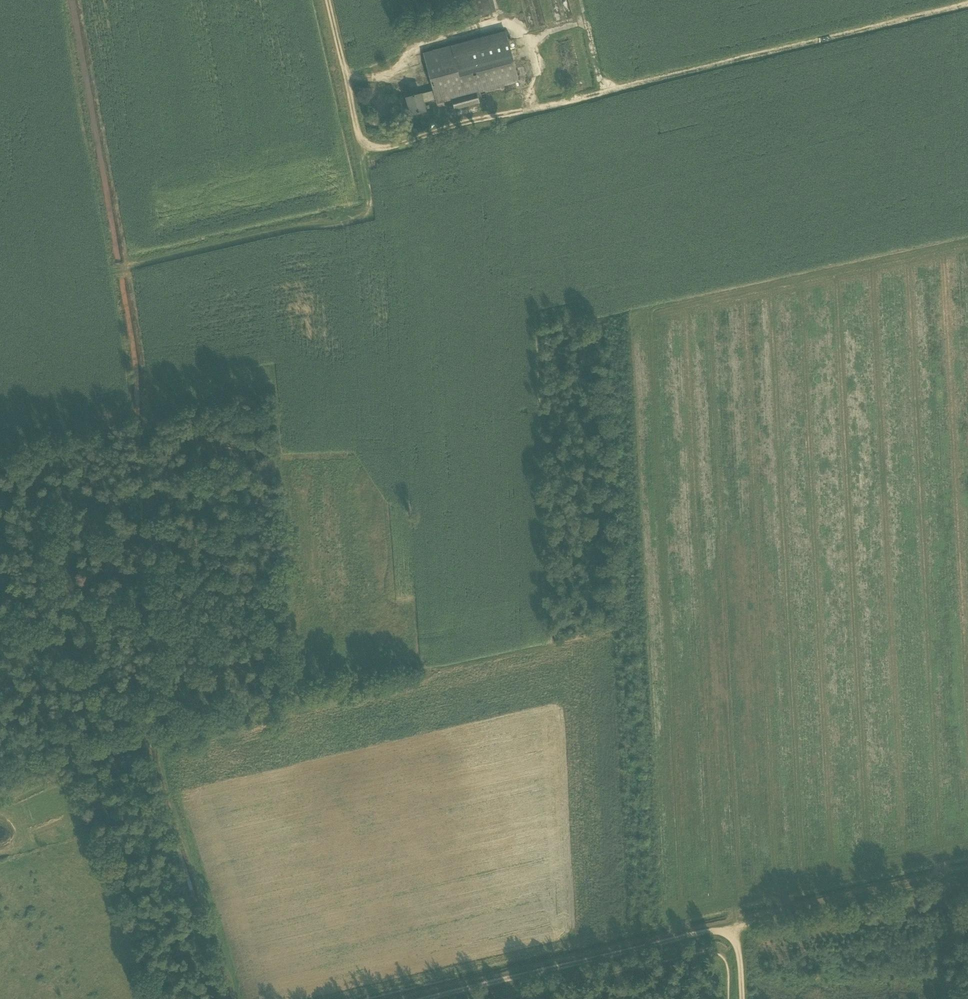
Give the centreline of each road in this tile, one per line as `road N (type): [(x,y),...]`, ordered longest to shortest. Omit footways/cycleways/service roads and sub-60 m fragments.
road 1 (track): [(327,0),(357,128),(363,142),(378,148),(967,5)]
road 2 (track): [(128,267),(144,369),(156,738)]
road 3 (track): [(156,738),(610,630)]
road 4 (track): [(363,142),(370,209),(364,219),(109,272)]
road 5 (track): [(734,926),(430,998)]
road 6 (track): [(734,926),(967,872)]
road 7 (track): [(0,774),(156,738)]
road 8 (track): [(948,875),(959,998)]

